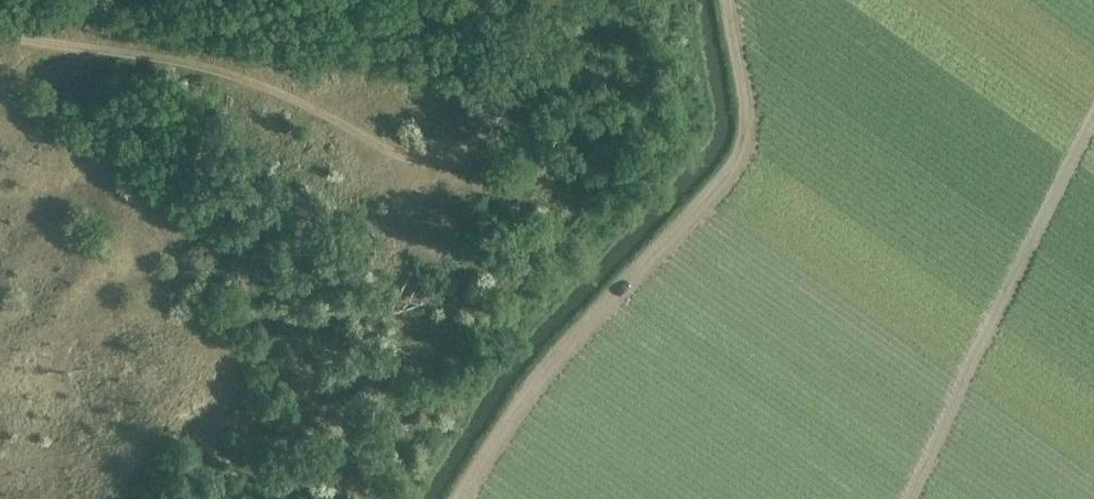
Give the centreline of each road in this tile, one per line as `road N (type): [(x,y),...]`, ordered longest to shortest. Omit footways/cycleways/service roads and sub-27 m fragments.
road 1 (track): [(533,0),(482,105),(437,154),(418,159),(180,54),(0,34)]

